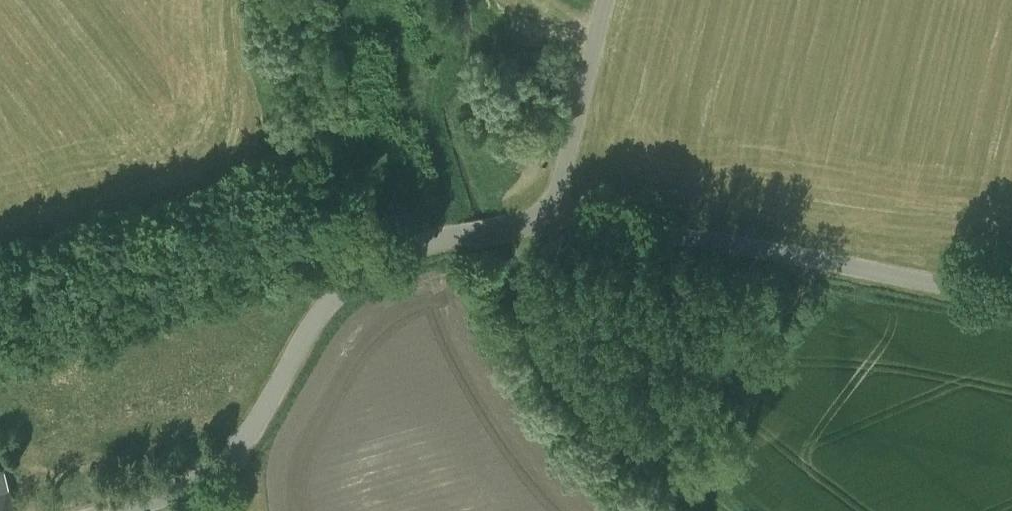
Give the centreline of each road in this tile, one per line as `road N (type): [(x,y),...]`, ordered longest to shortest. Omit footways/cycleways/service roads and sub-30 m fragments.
road 1 (tertiary): [(122,510),(158,502),(232,454),(266,412),(326,297),(350,274),(409,245),(549,220)]
road 2 (unclassified): [(1011,297),(734,240),(549,220)]
road 3 (track): [(512,223),(540,297),(596,386),(722,510)]
road 4 (track): [(450,234),(485,345),(561,456),(615,510)]
road 5 (tertiary): [(549,220),(605,0)]
road 6 (track): [(482,0),(495,22),(596,35)]

